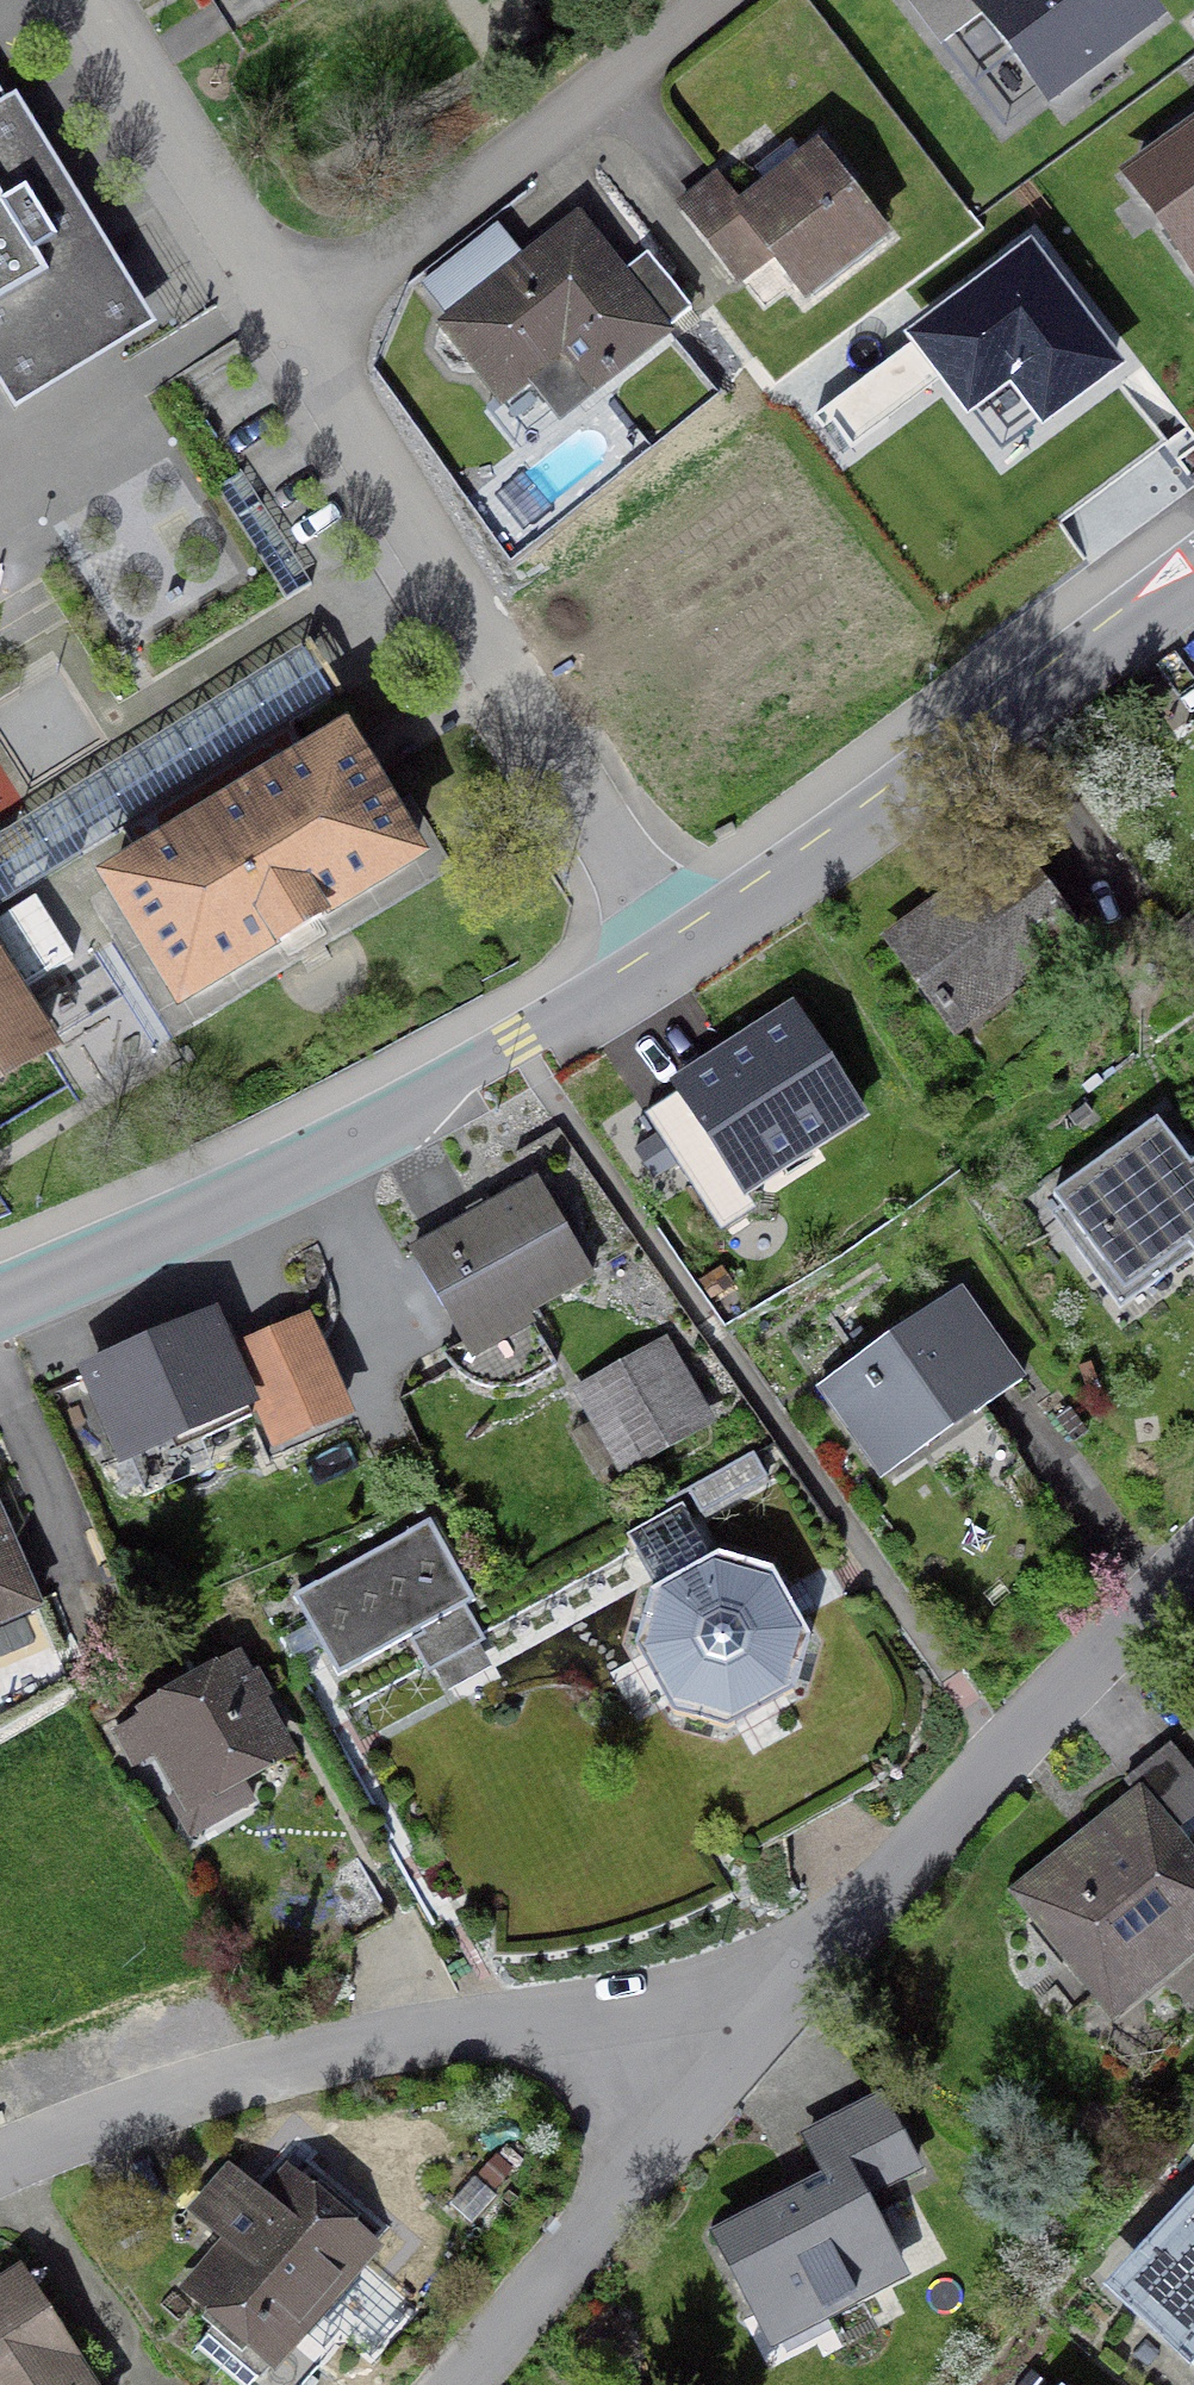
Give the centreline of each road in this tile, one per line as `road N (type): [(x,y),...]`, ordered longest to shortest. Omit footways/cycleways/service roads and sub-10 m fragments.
road 1 (tertiary): [(680,957),(326,1154),(0,1300)]
road 2 (residential): [(283,320),(680,957)]
road 3 (residential): [(0,2165),(269,2069),(456,2034),(596,2035),(713,2096)]
road 4 (residential): [(713,2096),(1004,1758),(1193,1567)]
road 5 (tertiary): [(1193,578),(680,957)]
road 6 (residential): [(283,320),(493,177),(713,0)]
road 7 (residential): [(464,2384),(713,2096)]
road 8 (residential): [(82,0),(283,320)]

